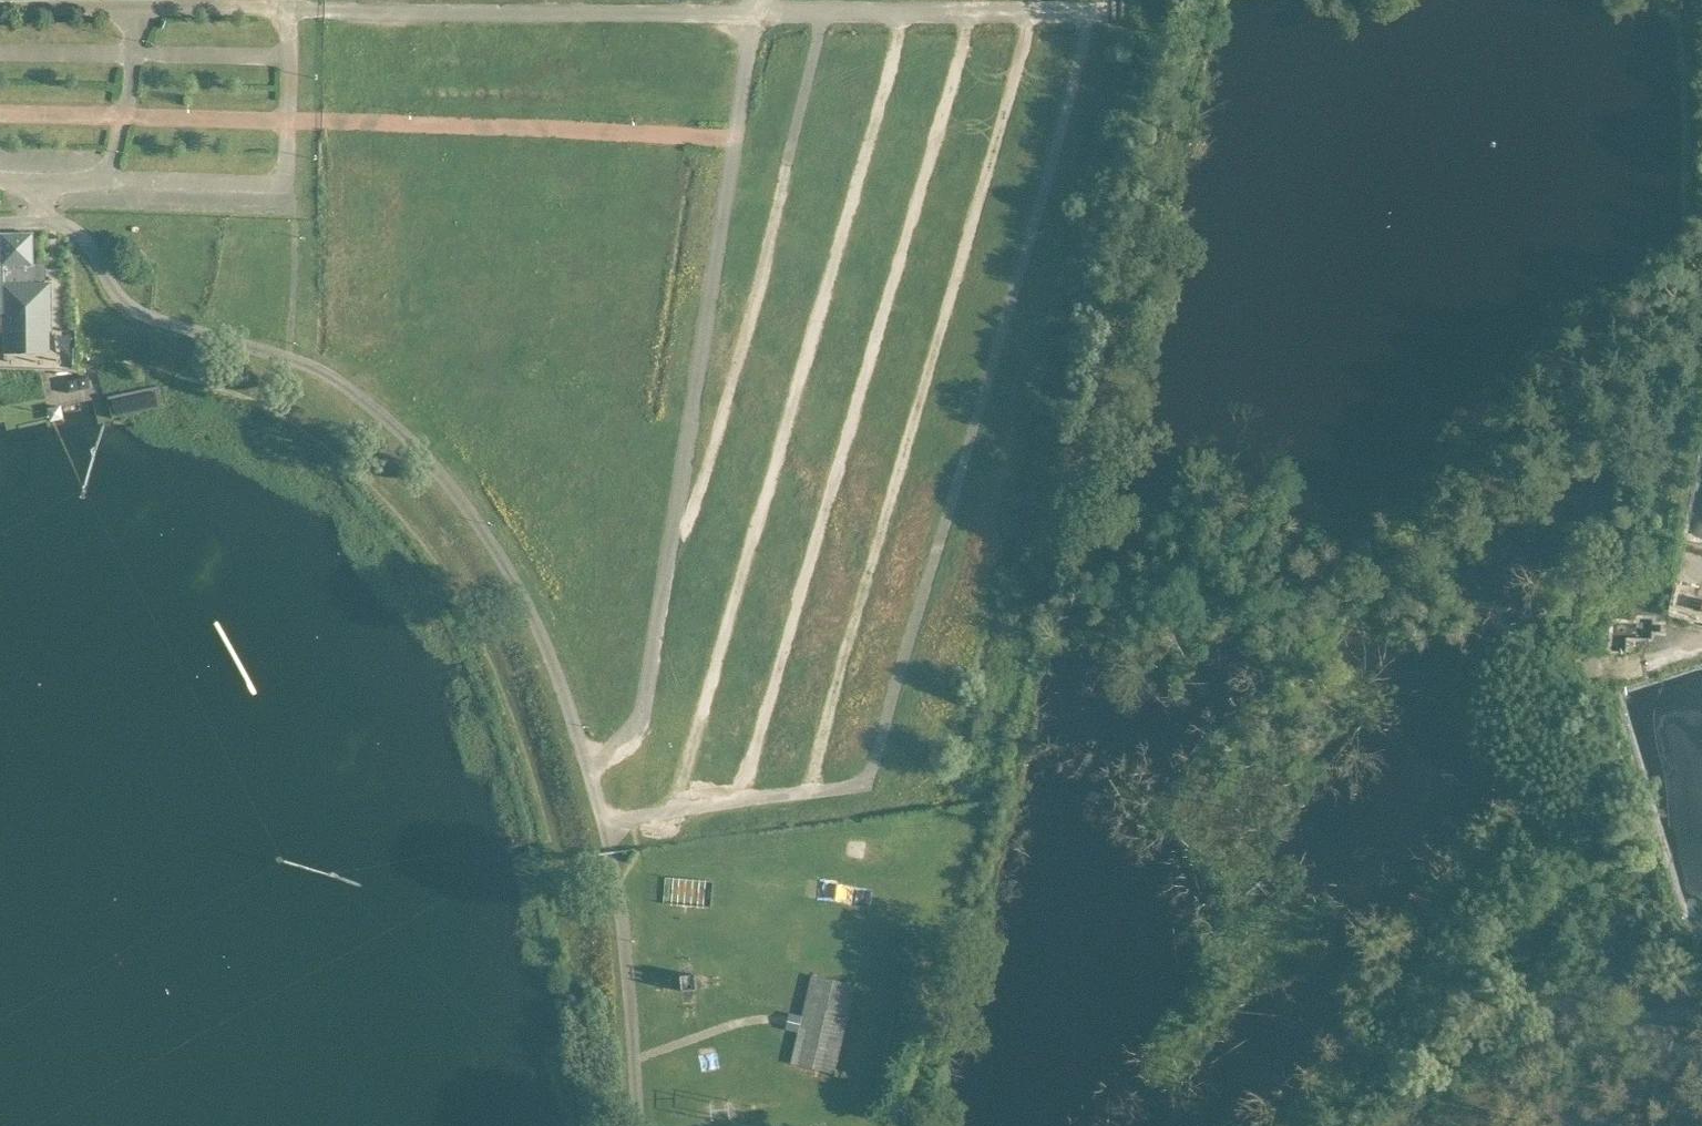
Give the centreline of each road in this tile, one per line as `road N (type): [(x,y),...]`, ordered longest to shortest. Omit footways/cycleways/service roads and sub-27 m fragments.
road 1 (unclassified): [(0,8),(292,7)]

